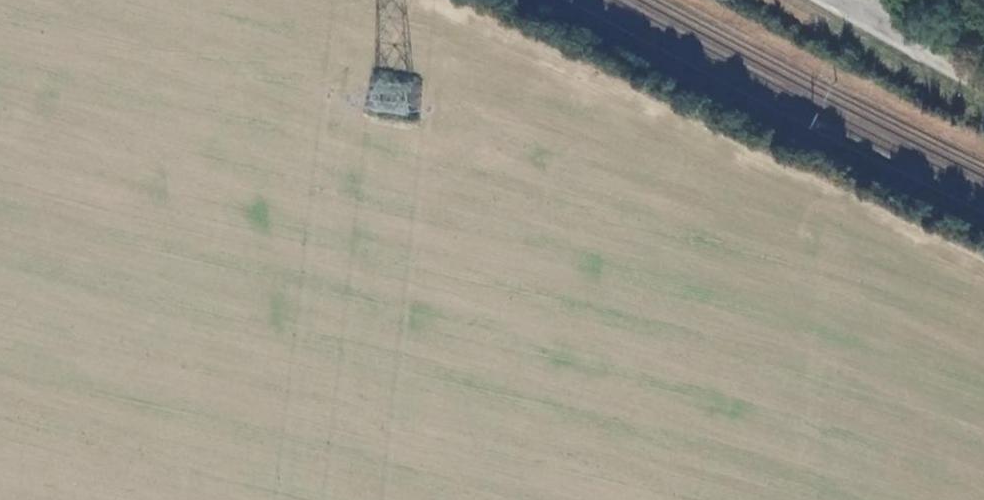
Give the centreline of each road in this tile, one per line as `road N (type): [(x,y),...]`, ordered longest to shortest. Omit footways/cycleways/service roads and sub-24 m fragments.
road 1 (tertiary): [(983,82),(834,0)]

